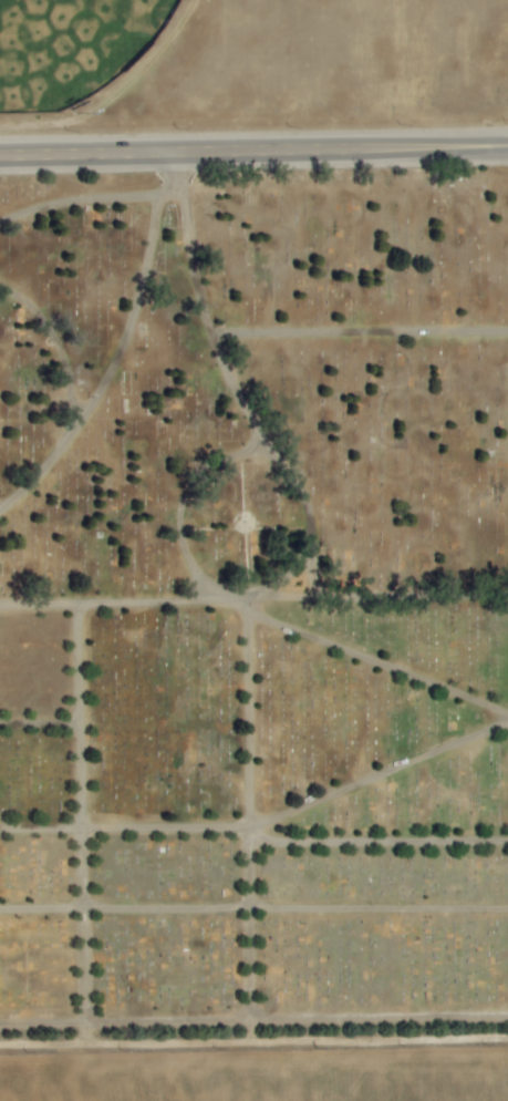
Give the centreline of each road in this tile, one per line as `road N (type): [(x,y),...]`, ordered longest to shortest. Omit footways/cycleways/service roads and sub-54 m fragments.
road 1 (secondary): [(0,152),(507,147)]

